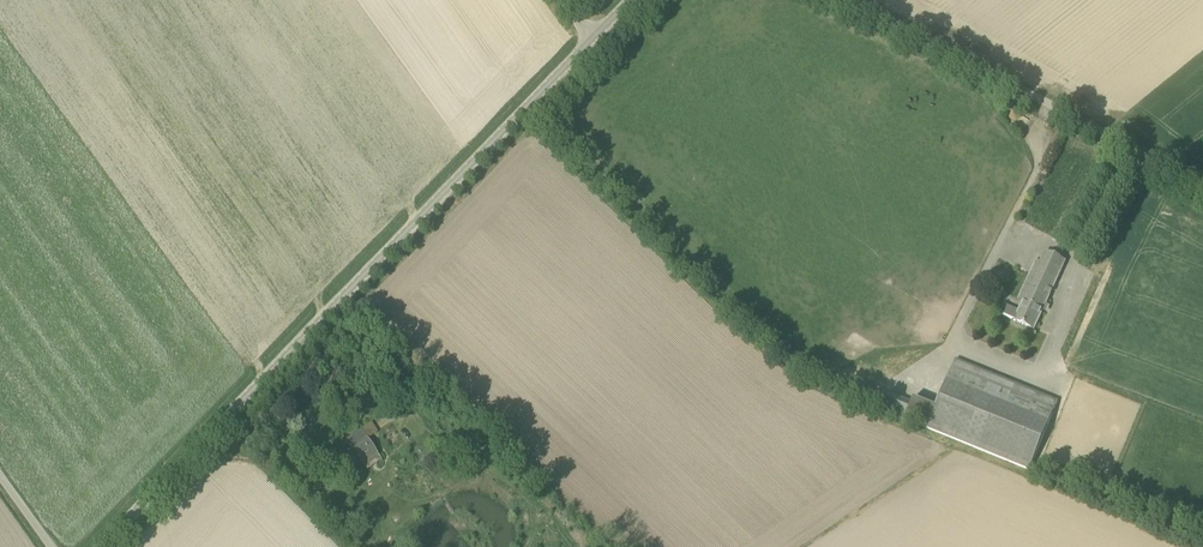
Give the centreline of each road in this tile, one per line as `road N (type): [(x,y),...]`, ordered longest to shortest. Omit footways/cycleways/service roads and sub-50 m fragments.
road 1 (unclassified): [(101,546),(591,39)]
road 2 (track): [(1202,187),(857,0)]
road 3 (track): [(1202,543),(1054,477)]

